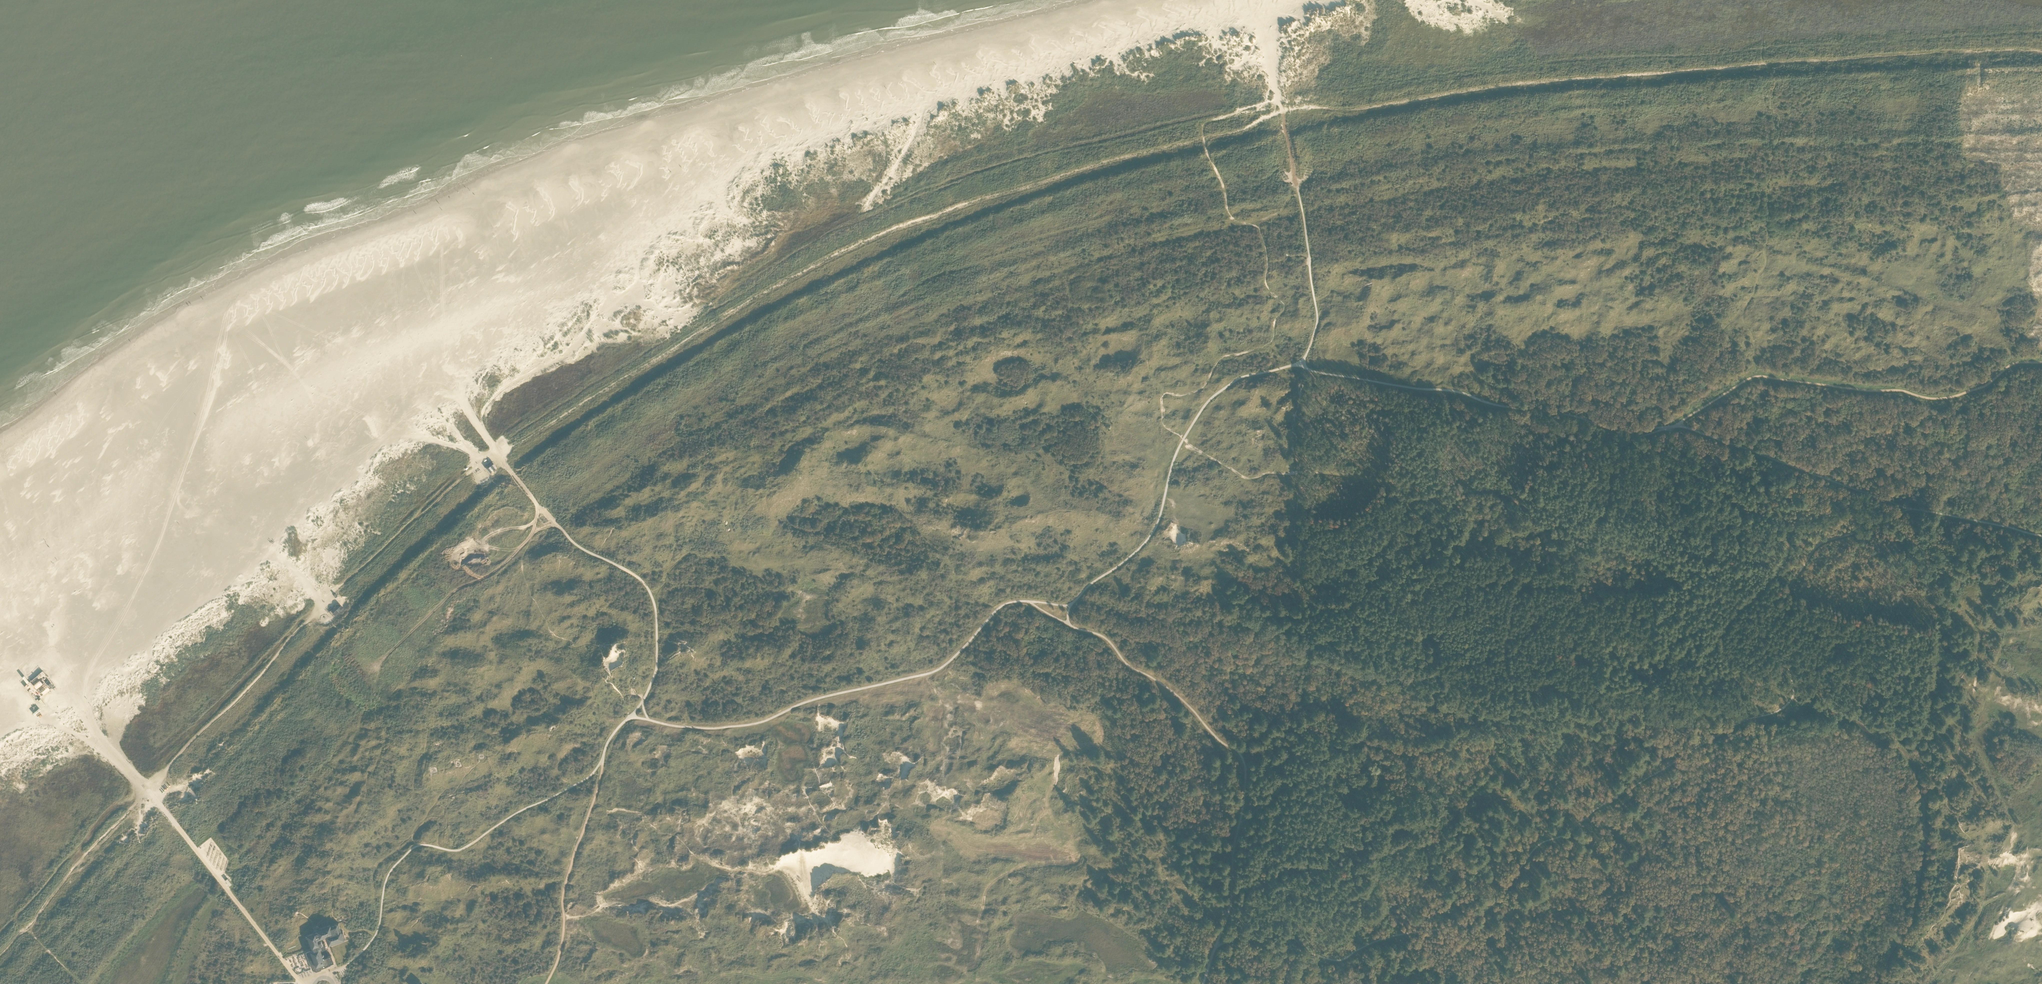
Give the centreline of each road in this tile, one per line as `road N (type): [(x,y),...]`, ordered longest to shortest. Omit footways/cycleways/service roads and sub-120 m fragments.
road 1 (track): [(0,953),(297,629),(495,451),(867,239),(1077,168),(1238,132),(1278,103)]
road 2 (track): [(2041,48),(1510,84),(1368,108),(1278,103)]
road 3 (track): [(302,983),(150,792),(66,709),(11,706)]
road 4 (track): [(0,932),(102,817),(143,785)]
road 5 (track): [(867,239),(948,60)]
road 6 (track): [(547,513),(460,395)]

